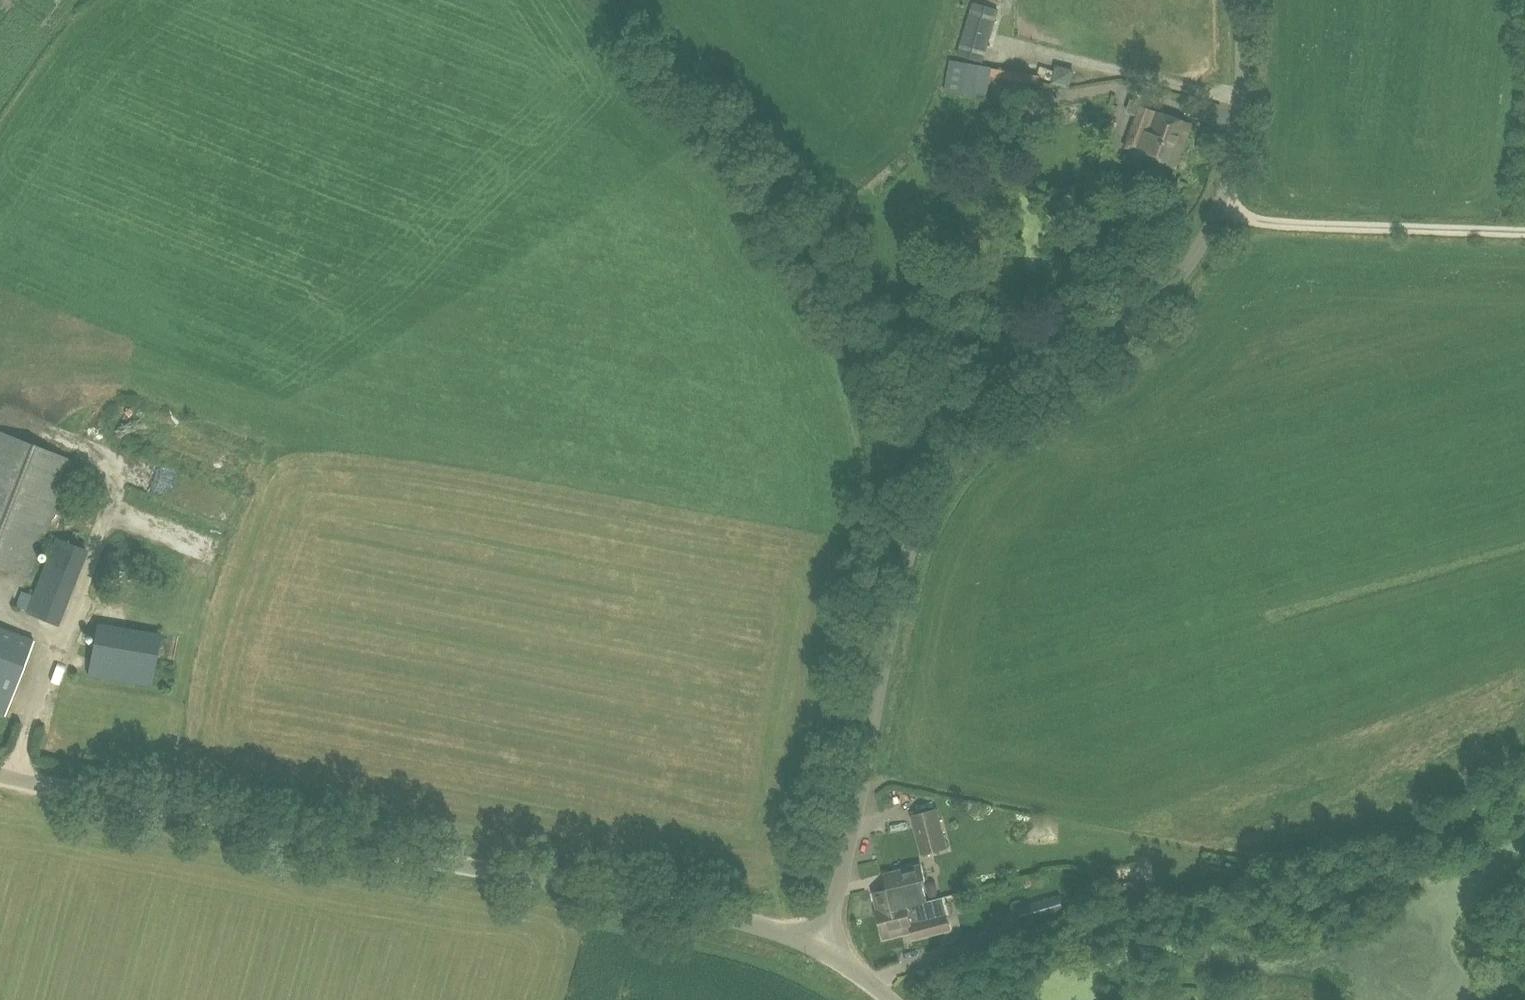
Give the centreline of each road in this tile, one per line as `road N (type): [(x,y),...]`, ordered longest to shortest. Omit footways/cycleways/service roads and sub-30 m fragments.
road 1 (unclassified): [(820,947),(891,623),(922,519),(976,444),(1138,320),(1208,236),(1237,148),(1240,0)]
road 2 (unclassified): [(820,947),(703,912),(0,777)]

